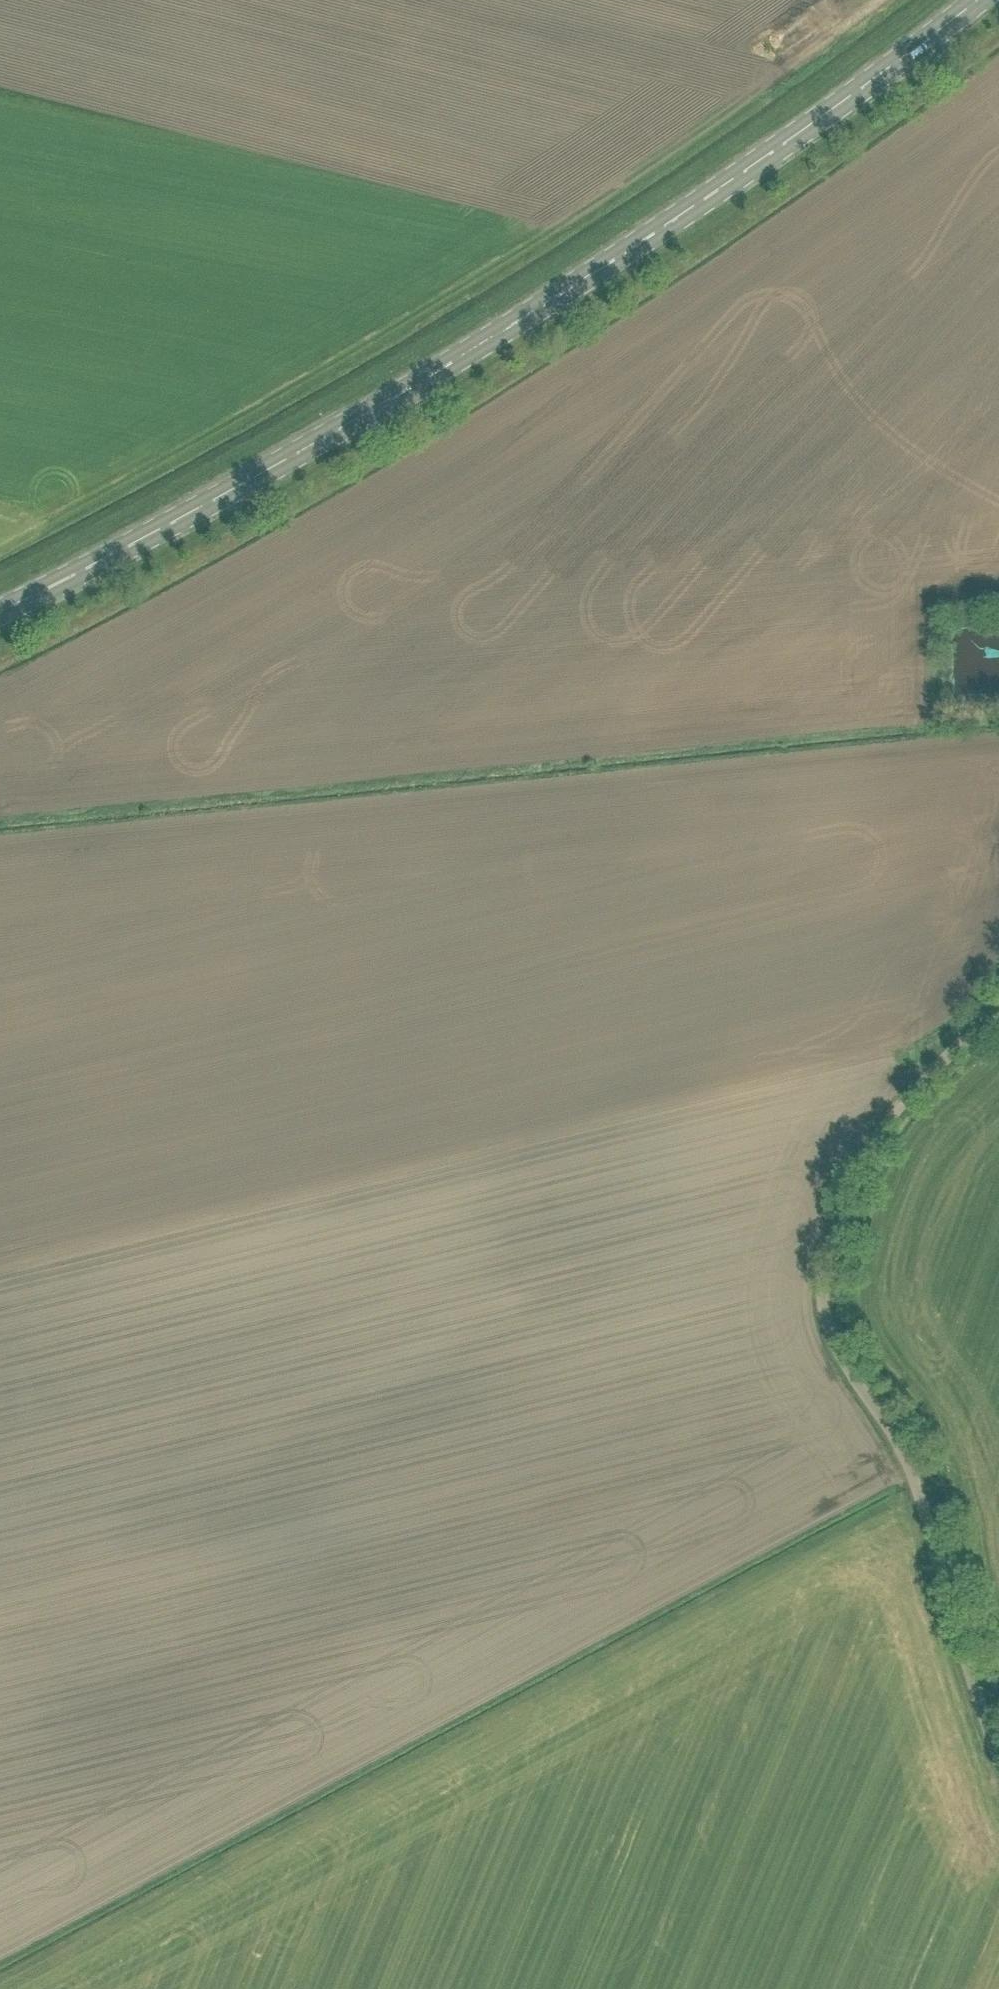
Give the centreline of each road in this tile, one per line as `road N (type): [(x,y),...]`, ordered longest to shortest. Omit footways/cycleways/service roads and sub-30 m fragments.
road 1 (primary): [(0,612),(269,471),(455,361),(751,171),(982,0)]
road 2 (unclassified): [(998,1747),(908,1442),(837,1358),(831,1326),(833,1273),(855,1198),(883,1147),(998,1013)]

